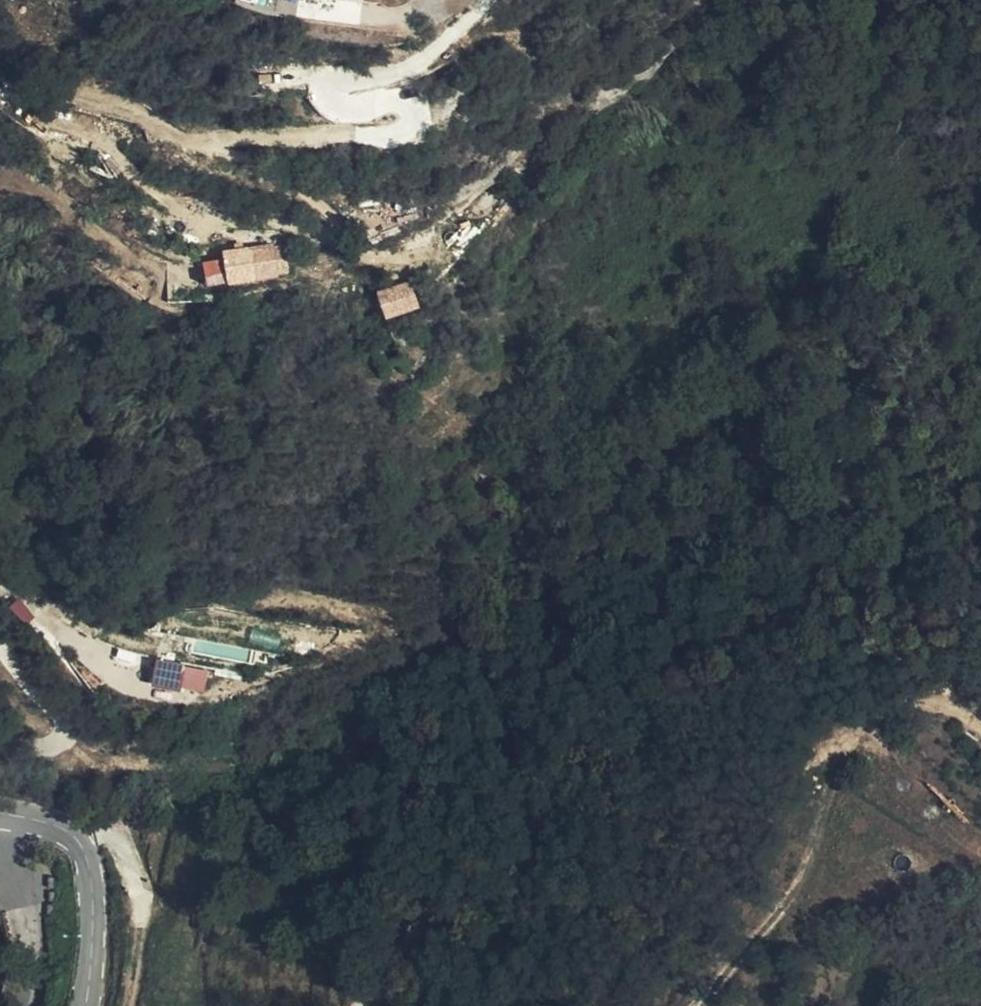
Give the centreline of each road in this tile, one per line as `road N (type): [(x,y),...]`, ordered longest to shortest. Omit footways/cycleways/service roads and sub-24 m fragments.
road 1 (secondary): [(0,819),(62,835),(81,851),(93,902),(83,1005)]
road 2 (residential): [(24,1005),(30,937),(0,868)]

